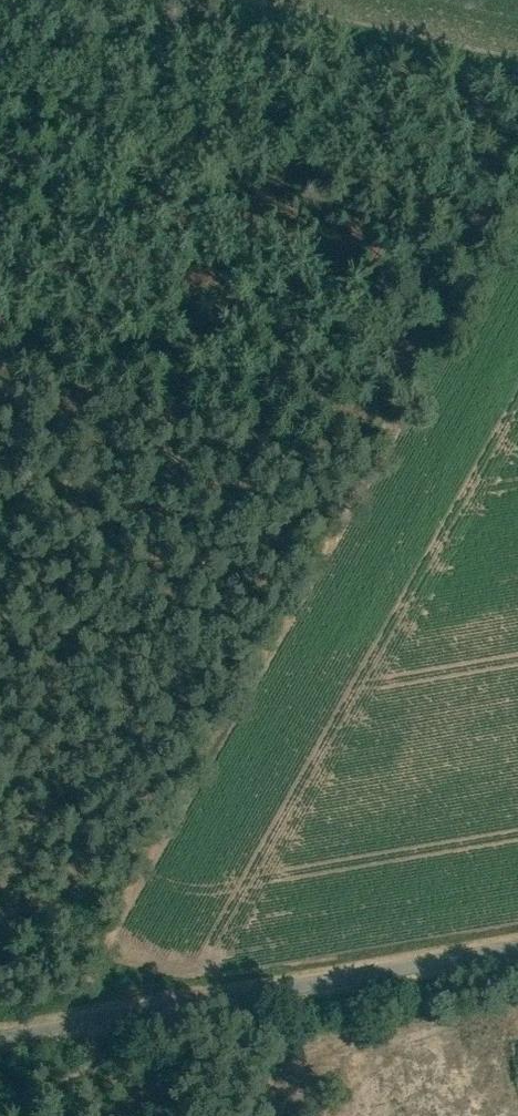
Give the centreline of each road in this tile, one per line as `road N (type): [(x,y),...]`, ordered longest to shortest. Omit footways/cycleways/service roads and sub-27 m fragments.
road 1 (unclassified): [(517,942),(0,1035)]

